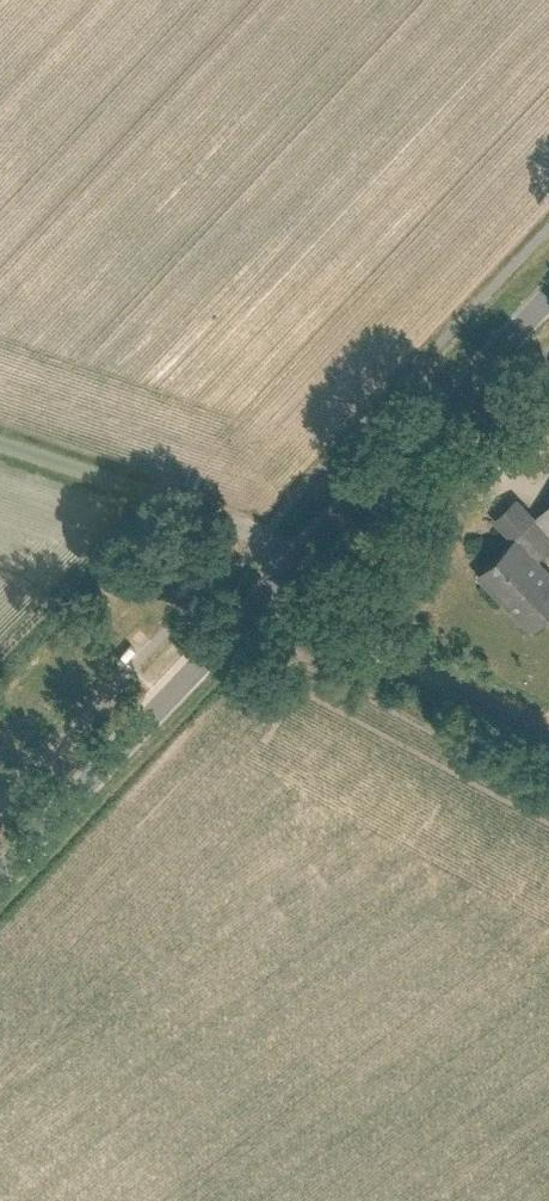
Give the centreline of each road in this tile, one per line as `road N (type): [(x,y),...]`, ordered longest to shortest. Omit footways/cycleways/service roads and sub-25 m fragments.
road 1 (secondary): [(0,876),(275,586)]
road 2 (secondary): [(315,548),(548,303)]
road 3 (unclassified): [(0,444),(315,548)]
road 4 (unclassified): [(548,731),(275,586)]

